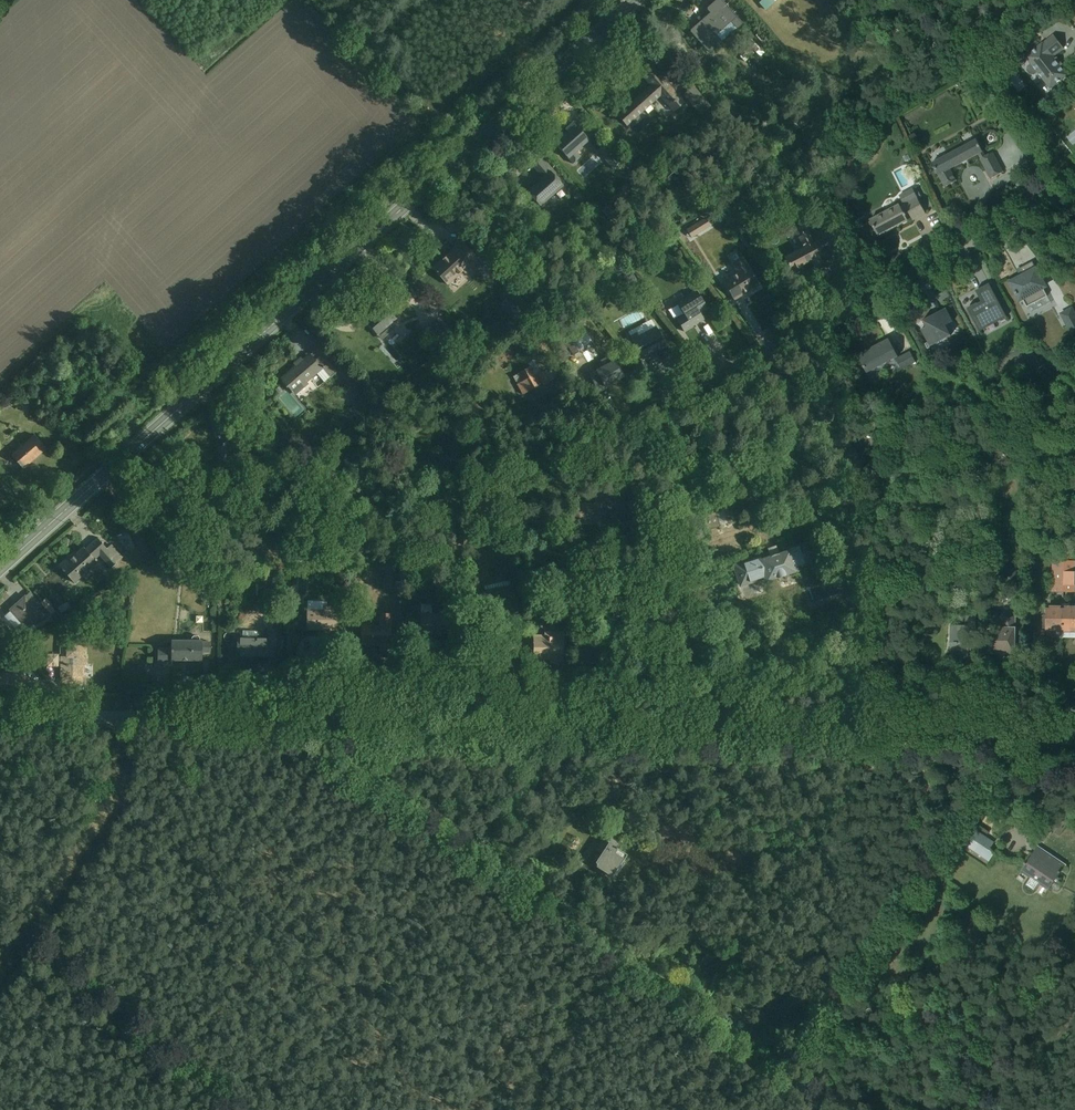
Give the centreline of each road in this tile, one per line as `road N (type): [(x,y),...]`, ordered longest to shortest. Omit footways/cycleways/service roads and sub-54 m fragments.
road 1 (secondary): [(0,570),(634,0)]
road 2 (residential): [(1074,187),(640,432),(626,462),(616,724)]
road 3 (residential): [(616,724),(0,717)]
road 4 (residential): [(1074,734),(616,724)]

